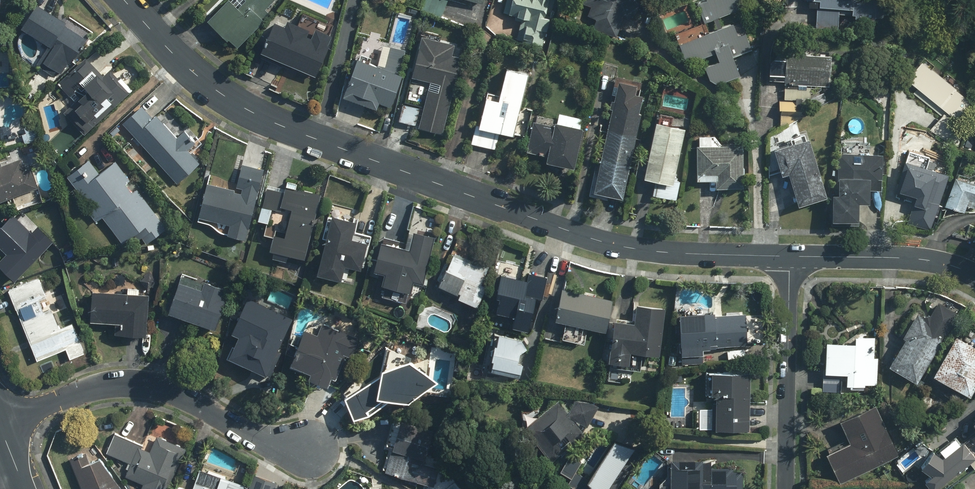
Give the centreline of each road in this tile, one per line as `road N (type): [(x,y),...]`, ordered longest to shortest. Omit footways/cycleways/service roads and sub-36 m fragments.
road 1 (tertiary): [(125,0),(198,77),(282,126),(601,242),(790,257)]
road 2 (residential): [(0,423),(102,386),(141,387),(214,410),(285,448),(313,450)]
road 3 (residential): [(790,257),(786,488)]
road 4 (tertiary): [(790,257),(923,260),(974,275)]

